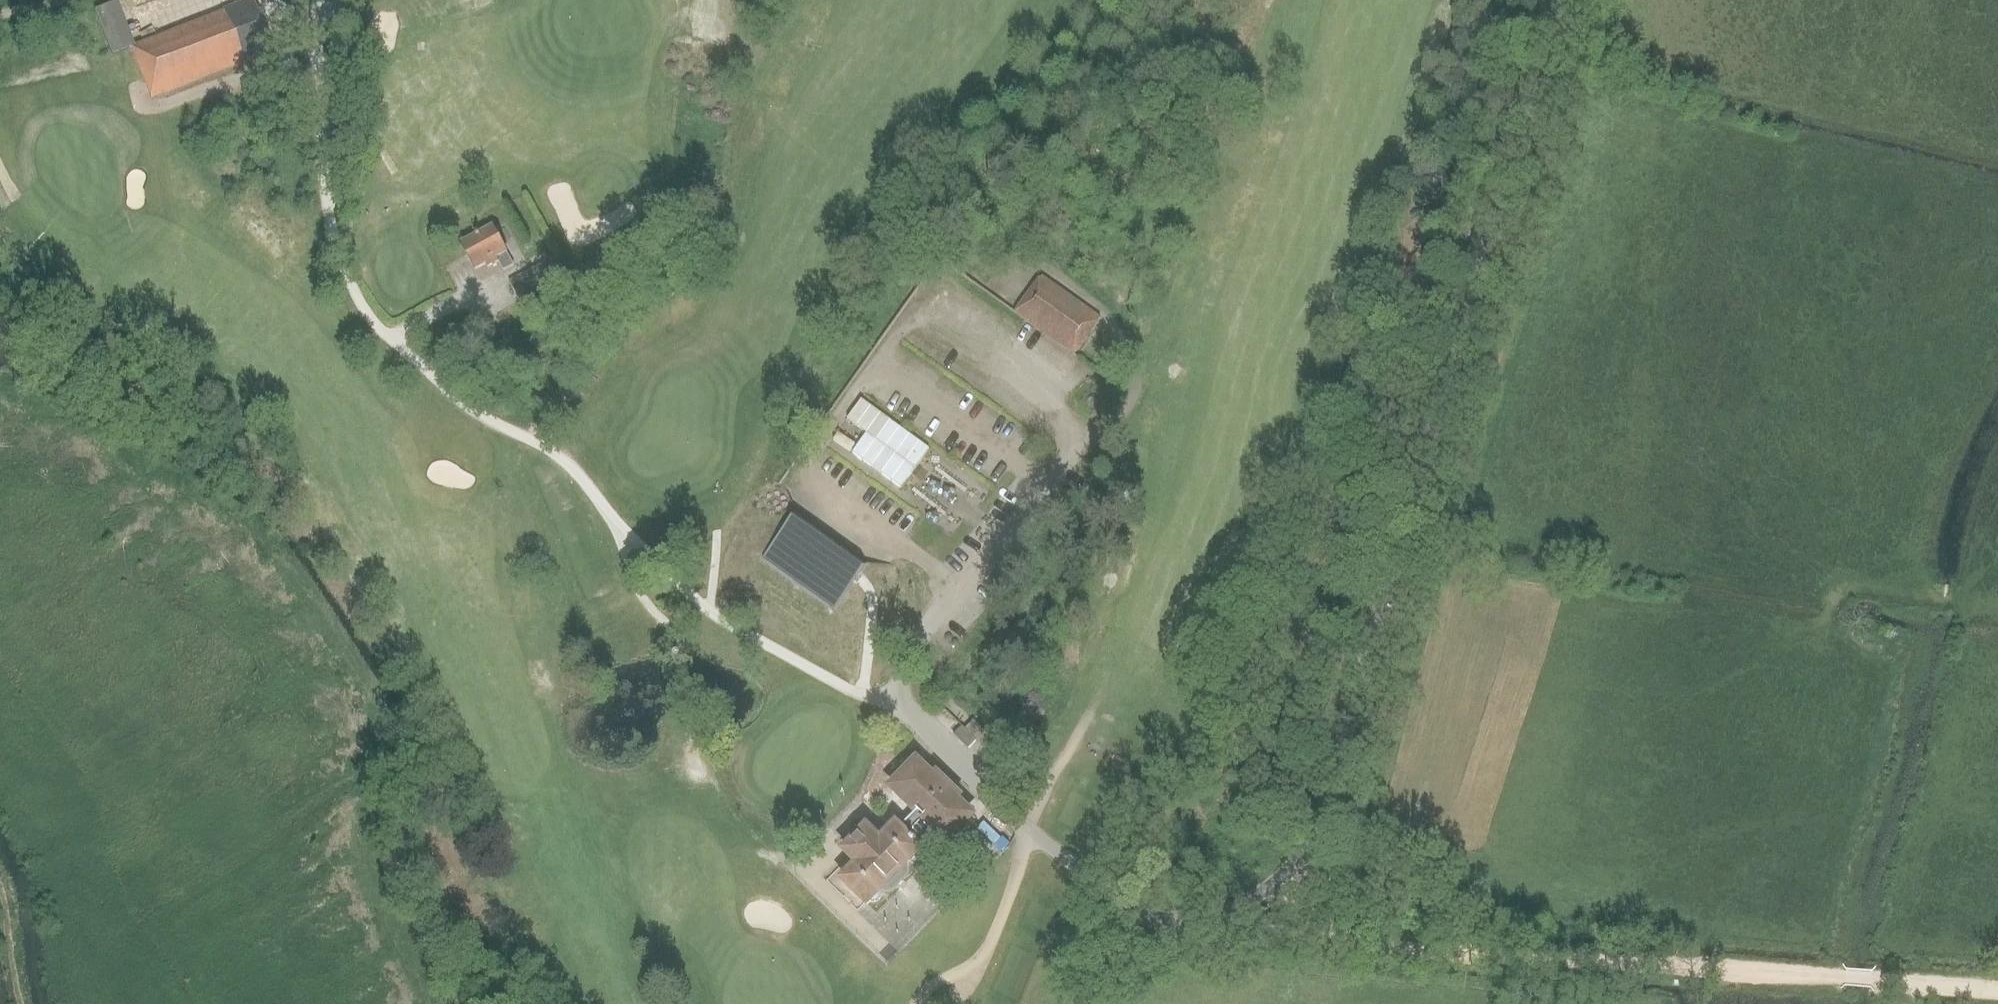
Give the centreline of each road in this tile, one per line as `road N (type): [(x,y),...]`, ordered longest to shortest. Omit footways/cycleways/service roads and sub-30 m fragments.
road 1 (unclassified): [(938,741),(1027,828),(1127,902),(1167,915),(1214,913),(1302,864),(1564,0)]
road 2 (track): [(1997,991),(1341,940),(1310,911),(1302,864)]

